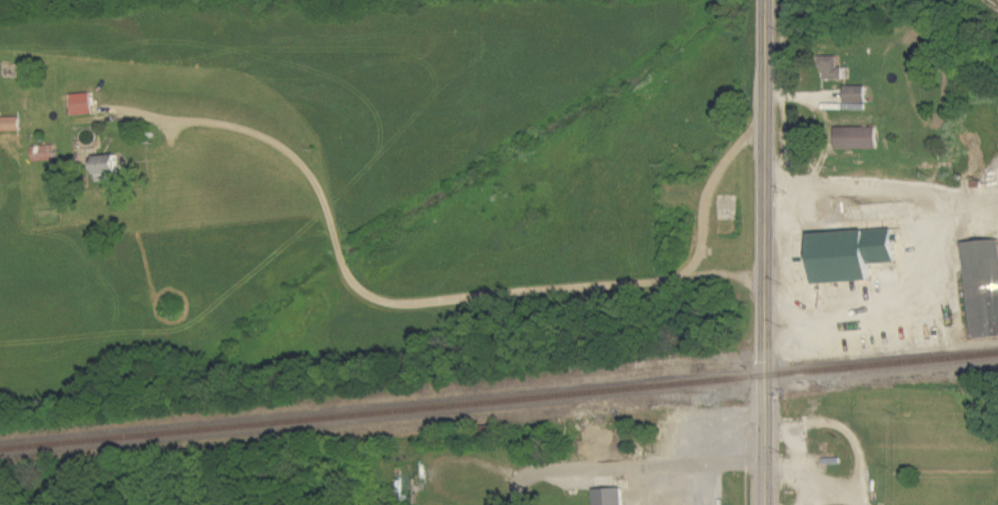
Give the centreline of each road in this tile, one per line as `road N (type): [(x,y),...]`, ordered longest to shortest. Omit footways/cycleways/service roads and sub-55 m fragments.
road 1 (secondary): [(756,504),(764,0)]
road 2 (residential): [(523,473),(757,468)]

